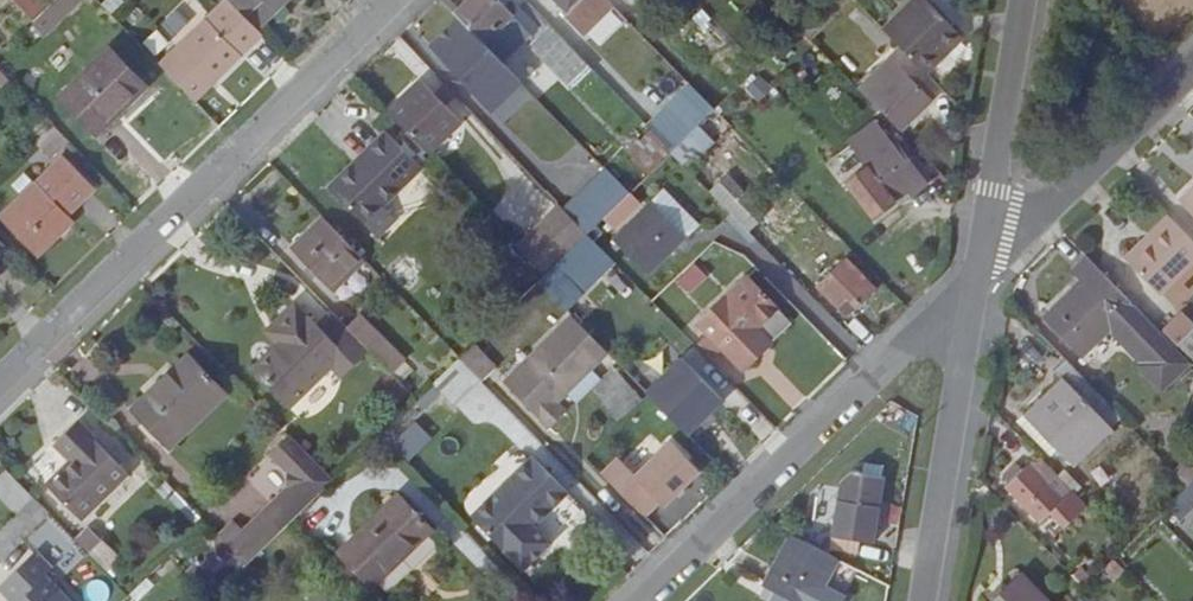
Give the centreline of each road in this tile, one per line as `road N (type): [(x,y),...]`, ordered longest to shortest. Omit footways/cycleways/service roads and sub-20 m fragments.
road 1 (residential): [(385,0),(0,374)]
road 2 (residential): [(977,278),(645,600)]
road 3 (residential): [(924,600),(977,278)]
road 4 (residential): [(1192,67),(977,278)]
road 5 (residential): [(977,278),(1022,0)]

